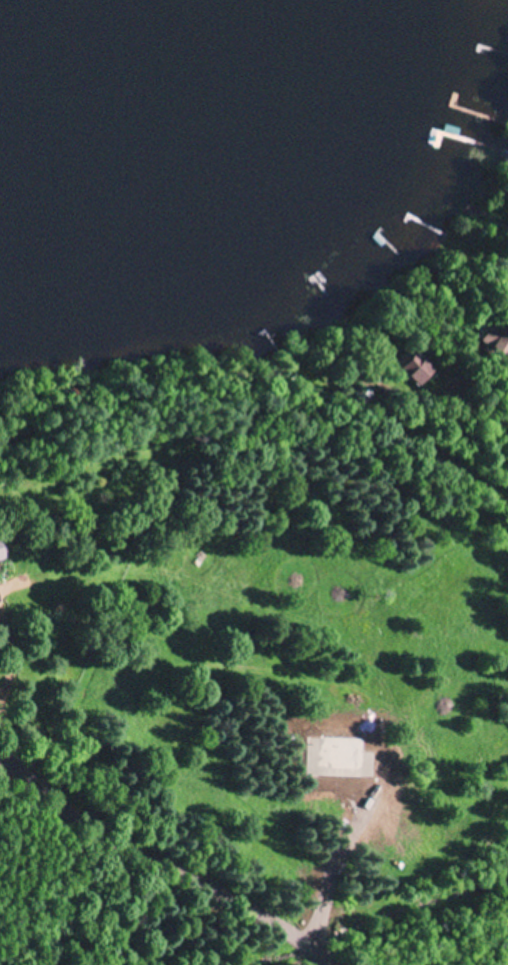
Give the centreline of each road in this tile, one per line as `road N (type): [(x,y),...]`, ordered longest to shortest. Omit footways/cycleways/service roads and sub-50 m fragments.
road 1 (residential): [(507,547),(390,473)]

